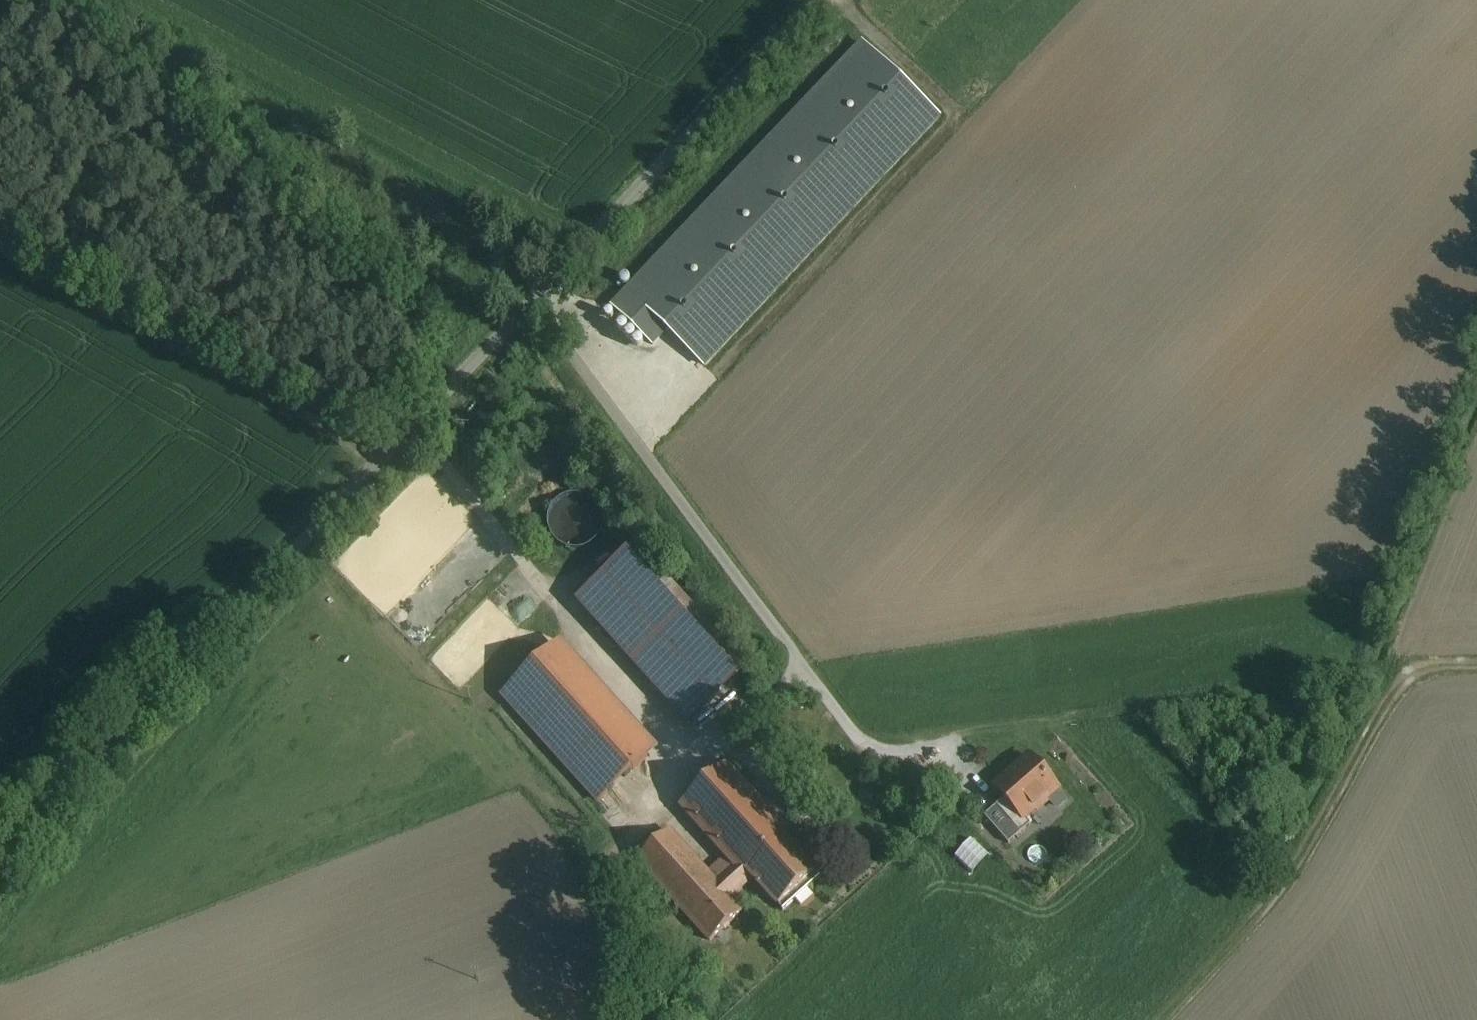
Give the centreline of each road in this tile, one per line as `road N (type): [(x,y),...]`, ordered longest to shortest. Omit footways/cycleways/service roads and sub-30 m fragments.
road 1 (unclassified): [(0,856),(50,788),(800,0)]
road 2 (track): [(380,438),(0,229)]
road 3 (track): [(1476,661),(1426,663),(1372,707),(1291,876),(1211,967)]

